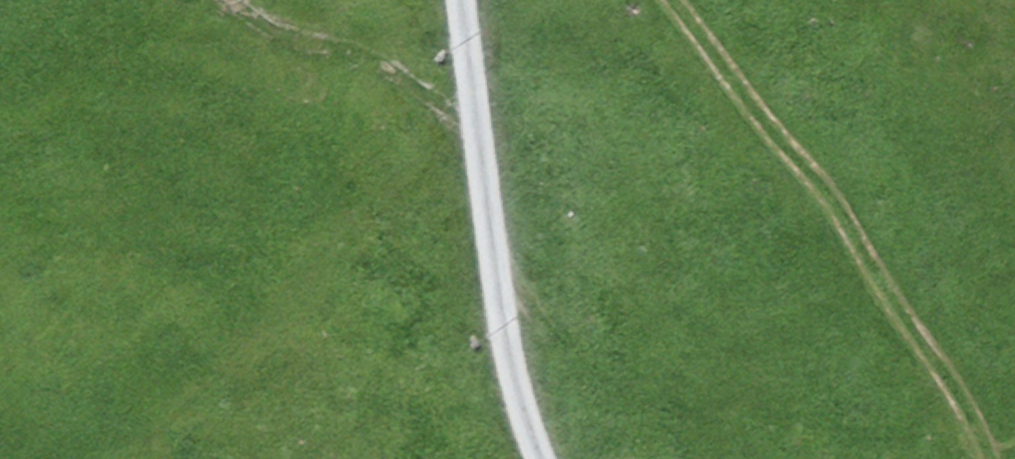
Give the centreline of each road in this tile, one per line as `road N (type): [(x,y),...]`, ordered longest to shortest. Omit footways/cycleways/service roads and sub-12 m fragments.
road 1 (track): [(665,0),(851,227),(939,361),(984,458)]
road 2 (track): [(461,0),(510,367),(539,458)]
road 3 (track): [(476,121),(367,43),(268,25),(236,0)]

